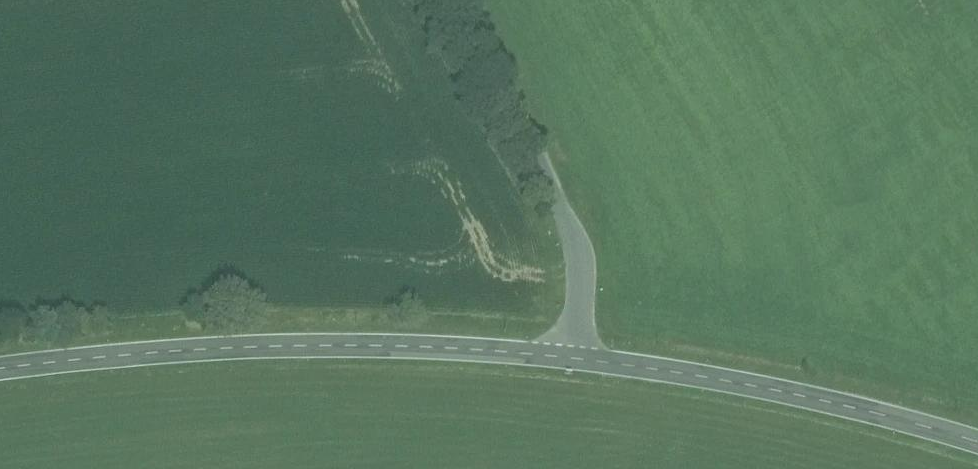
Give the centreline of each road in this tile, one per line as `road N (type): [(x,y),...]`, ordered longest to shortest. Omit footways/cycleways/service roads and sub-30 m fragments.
road 1 (tertiary): [(0,366),(329,344),(566,357)]
road 2 (tertiary): [(566,357),(875,409),(977,442)]
road 3 (tertiary): [(566,357),(576,274),(443,0)]

